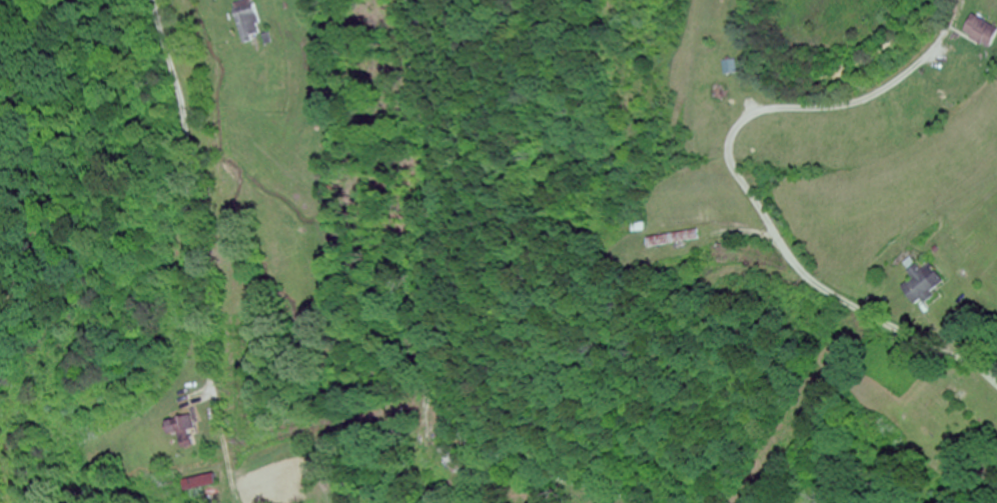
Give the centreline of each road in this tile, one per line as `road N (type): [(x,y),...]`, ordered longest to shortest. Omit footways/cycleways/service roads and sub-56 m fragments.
road 1 (residential): [(656,502),(485,447),(443,402),(416,308),(442,162),(414,49),(417,0)]
road 2 (residential): [(996,383),(979,365),(926,347),(818,283),(784,248),(735,162),(739,127),(751,117),(868,100),(942,51)]
road 3 (residential): [(0,477),(38,472),(192,356),(204,333),(182,105),(154,0)]

